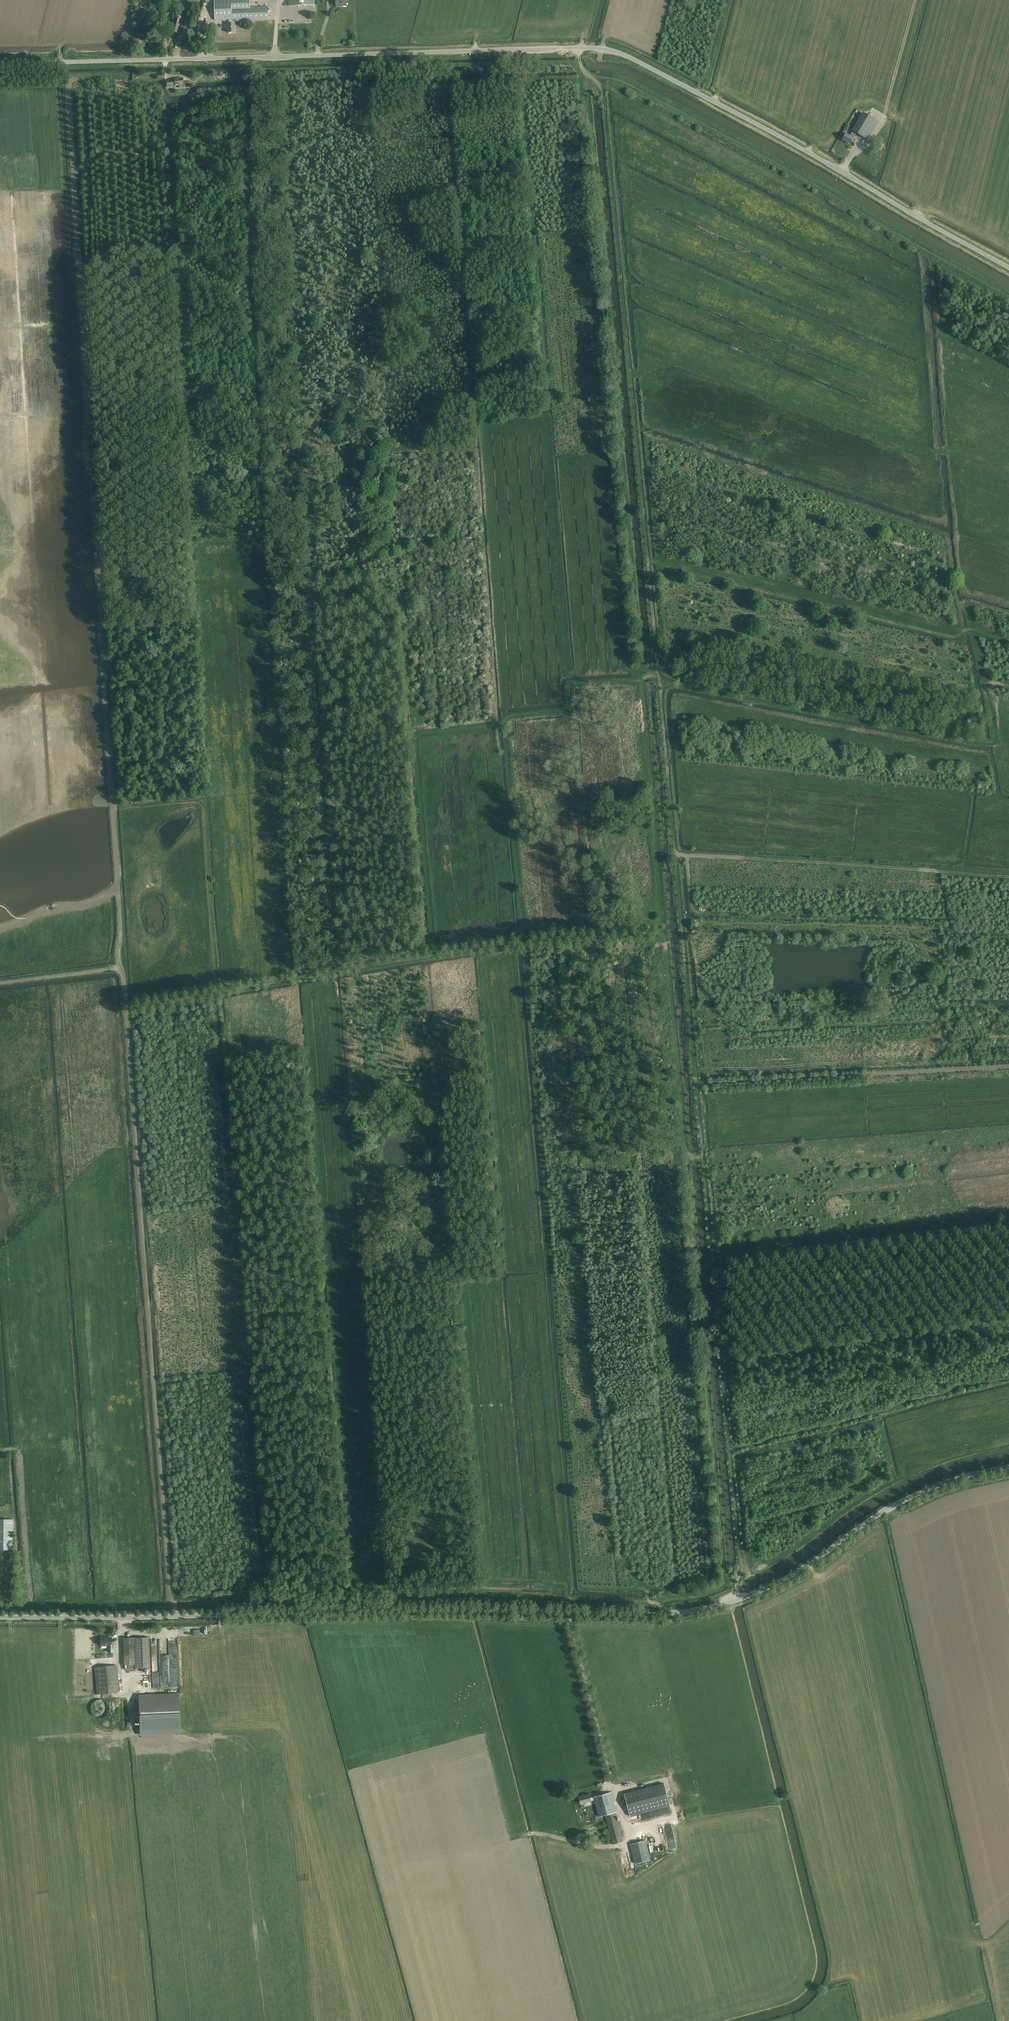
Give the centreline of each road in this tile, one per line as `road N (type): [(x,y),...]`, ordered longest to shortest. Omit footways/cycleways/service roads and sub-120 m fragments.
road 1 (track): [(267,1613),(199,801),(112,810),(72,110)]
road 2 (track): [(740,1599),(603,95),(579,56)]
road 3 (unclassified): [(1008,268),(613,51),(0,60)]
road 4 (track): [(642,679),(722,1570),(737,1582)]
road 5 (track): [(434,955),(418,735),(566,709),(573,683),(650,677),(988,742),(994,735),(986,686),(1008,688)]
road 6 (track): [(176,1615),(112,810)]
road 7 (unclassified): [(0,1617),(567,1613)]
road 8 (track): [(664,933),(494,946),(126,1006)]
road 9 (unclassified): [(567,1613),(664,1614),(724,1605),(793,1575),(897,1504),(1008,1467)]
road 10 (track): [(647,561),(1008,639)]
road 11 (track): [(504,721),(529,942)]
road 12 (unclassified): [(613,1773),(567,1613)]
road 13 (track): [(121,965),(0,982)]

